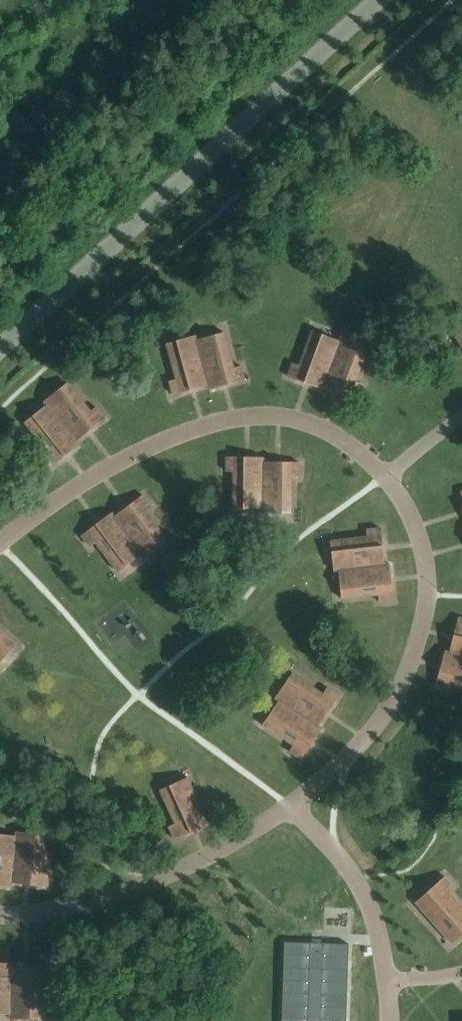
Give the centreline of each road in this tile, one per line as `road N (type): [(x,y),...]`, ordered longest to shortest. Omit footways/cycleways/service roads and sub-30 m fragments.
road 1 (unclassified): [(0,347),(376,0)]

